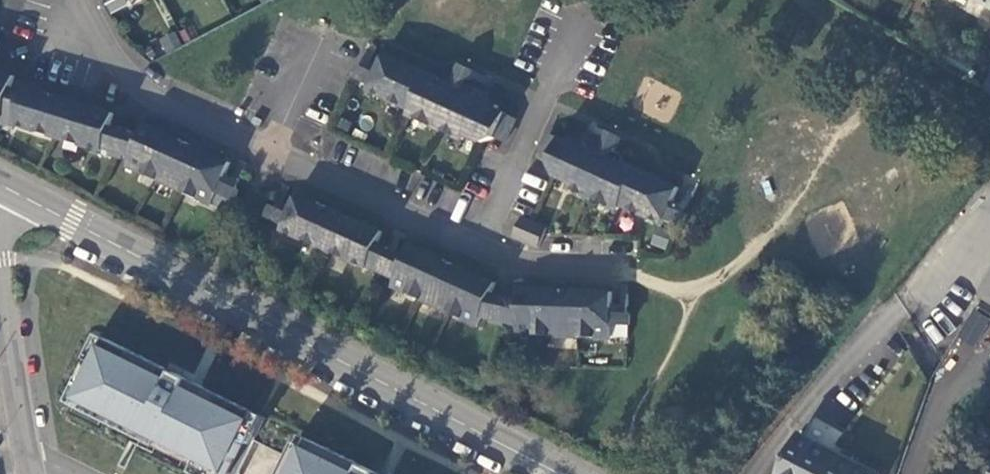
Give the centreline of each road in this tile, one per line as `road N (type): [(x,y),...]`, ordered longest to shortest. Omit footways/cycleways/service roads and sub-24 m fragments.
road 1 (secondary): [(6,188),(559,473)]
road 2 (residential): [(78,0),(108,63),(135,85),(269,154),(524,265),(604,268)]
road 3 (residential): [(33,473),(0,297)]

